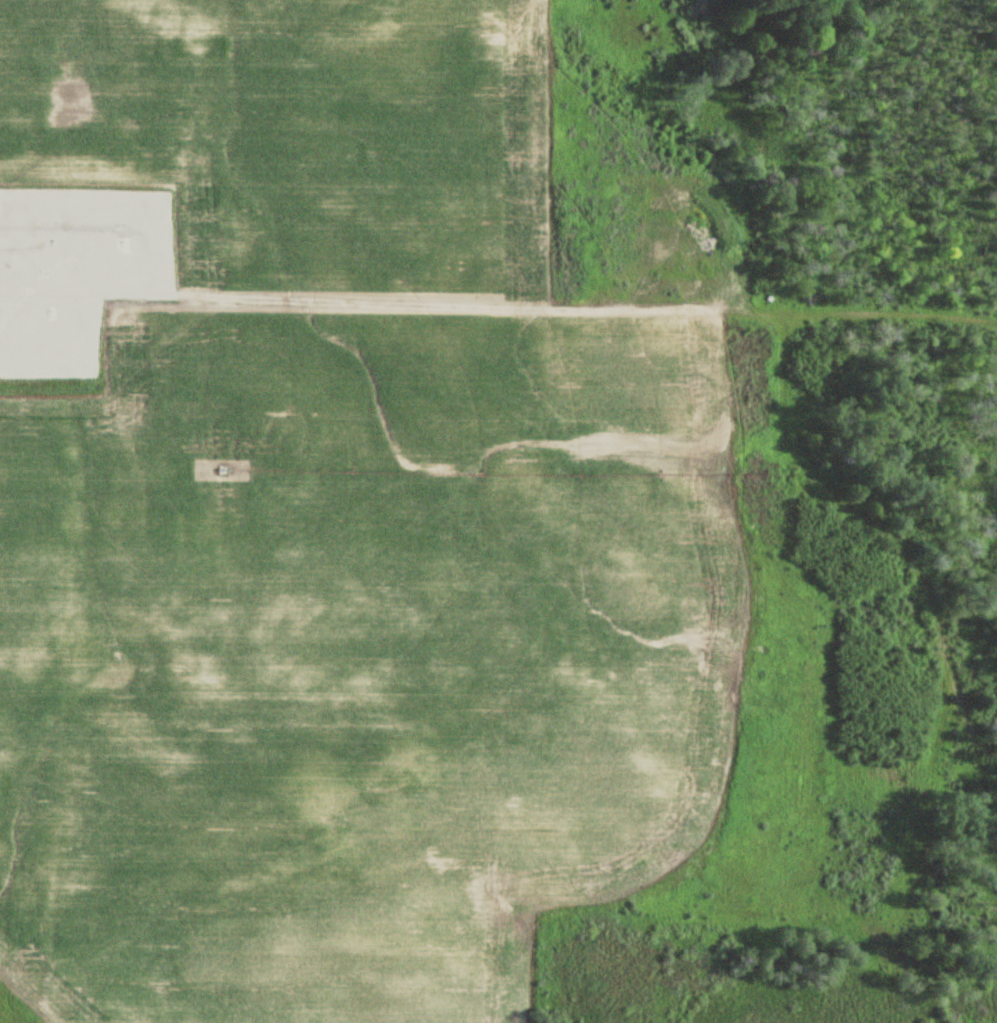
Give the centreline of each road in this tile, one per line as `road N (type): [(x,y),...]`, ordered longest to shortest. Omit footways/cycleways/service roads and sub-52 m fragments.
road 1 (residential): [(521,752),(532,363),(505,302),(0,289)]
road 2 (residential): [(920,312),(505,302)]

